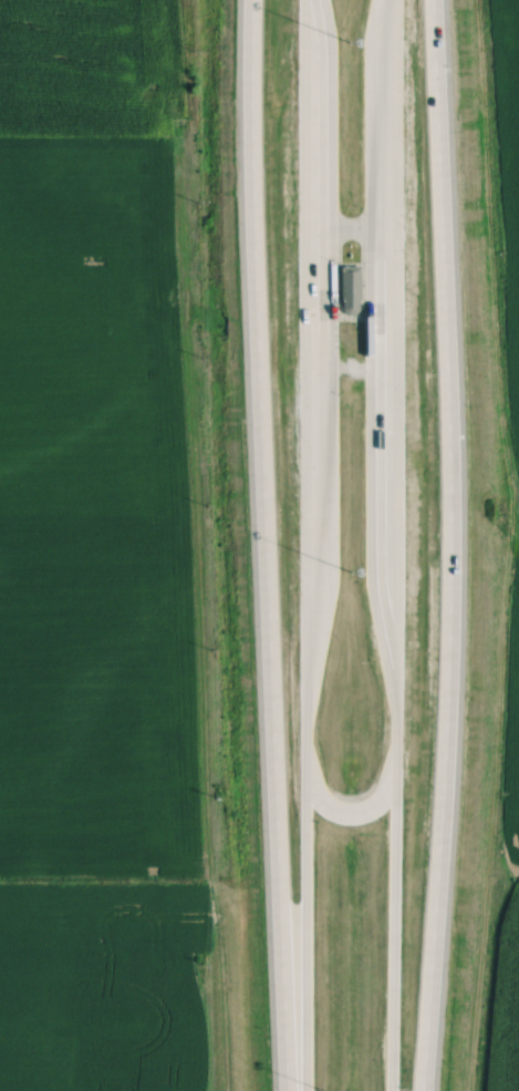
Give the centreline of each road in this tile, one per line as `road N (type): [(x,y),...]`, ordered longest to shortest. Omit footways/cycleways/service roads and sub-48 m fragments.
road 1 (trunk): [(424,1090),(453,521),(433,0)]
road 2 (trunk): [(250,0),(253,339),(288,1090)]
road 3 (trunk): [(305,781),(301,1090)]
road 4 (trunk): [(396,1090),(393,799)]

